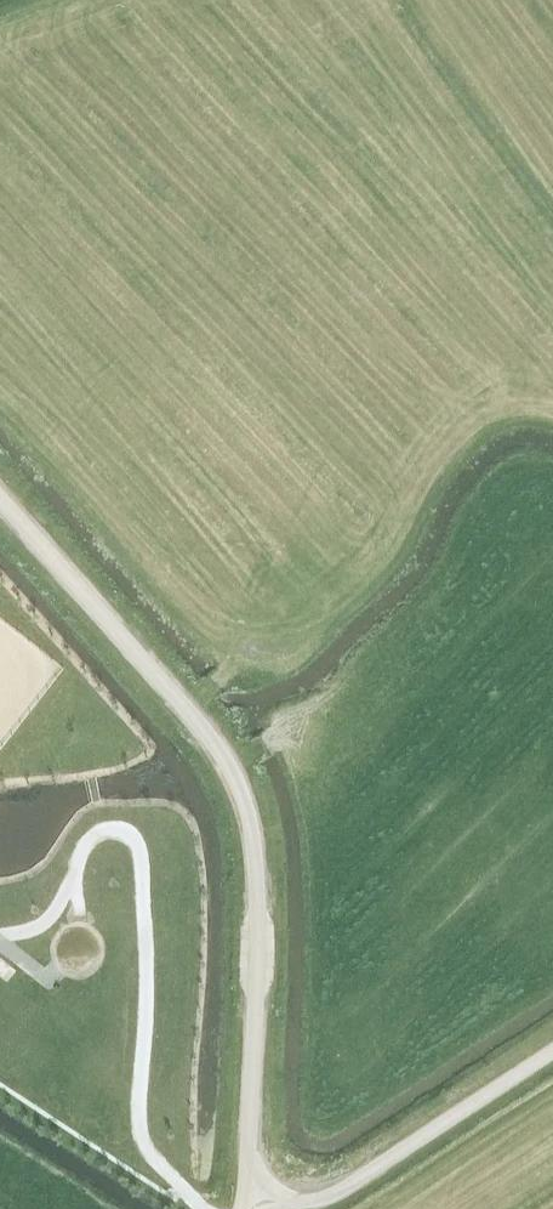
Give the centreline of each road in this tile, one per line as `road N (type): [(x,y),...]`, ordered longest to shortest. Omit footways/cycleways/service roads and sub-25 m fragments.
road 1 (unclassified): [(244,1199),(257,949),(253,846),(240,791),(201,725),(0,500)]
road 2 (track): [(444,457),(383,555),(270,633),(188,711)]
road 3 (unclassified): [(244,1199),(296,1202),(344,1189),(552,1051)]

